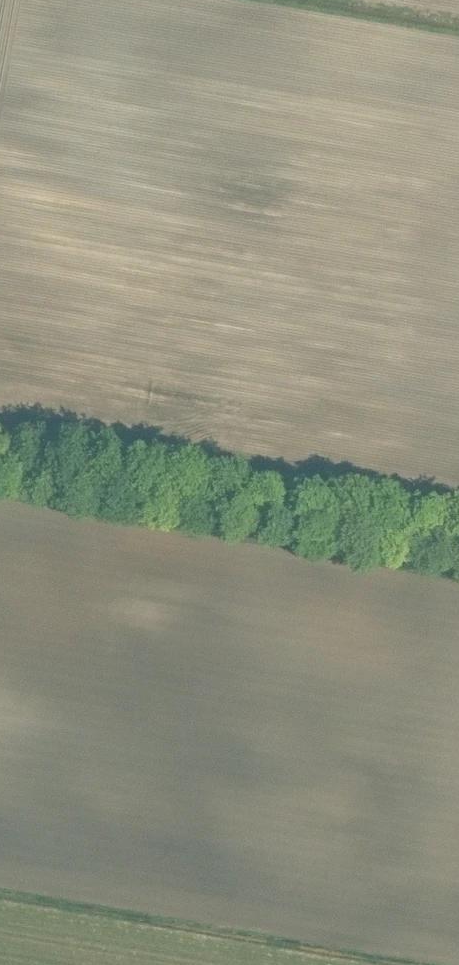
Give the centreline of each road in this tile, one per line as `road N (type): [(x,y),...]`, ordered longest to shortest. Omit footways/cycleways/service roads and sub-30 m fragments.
road 1 (unclassified): [(458,555),(0,471)]

